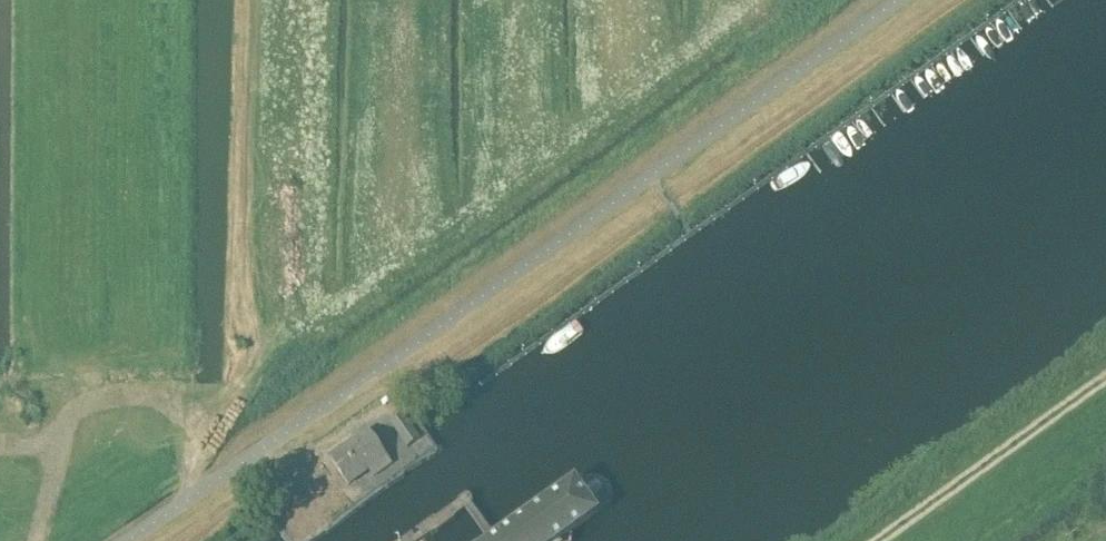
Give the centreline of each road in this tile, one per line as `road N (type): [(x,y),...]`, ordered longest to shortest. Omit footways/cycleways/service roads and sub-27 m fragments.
road 1 (unclassified): [(879,540),(1105,379)]

